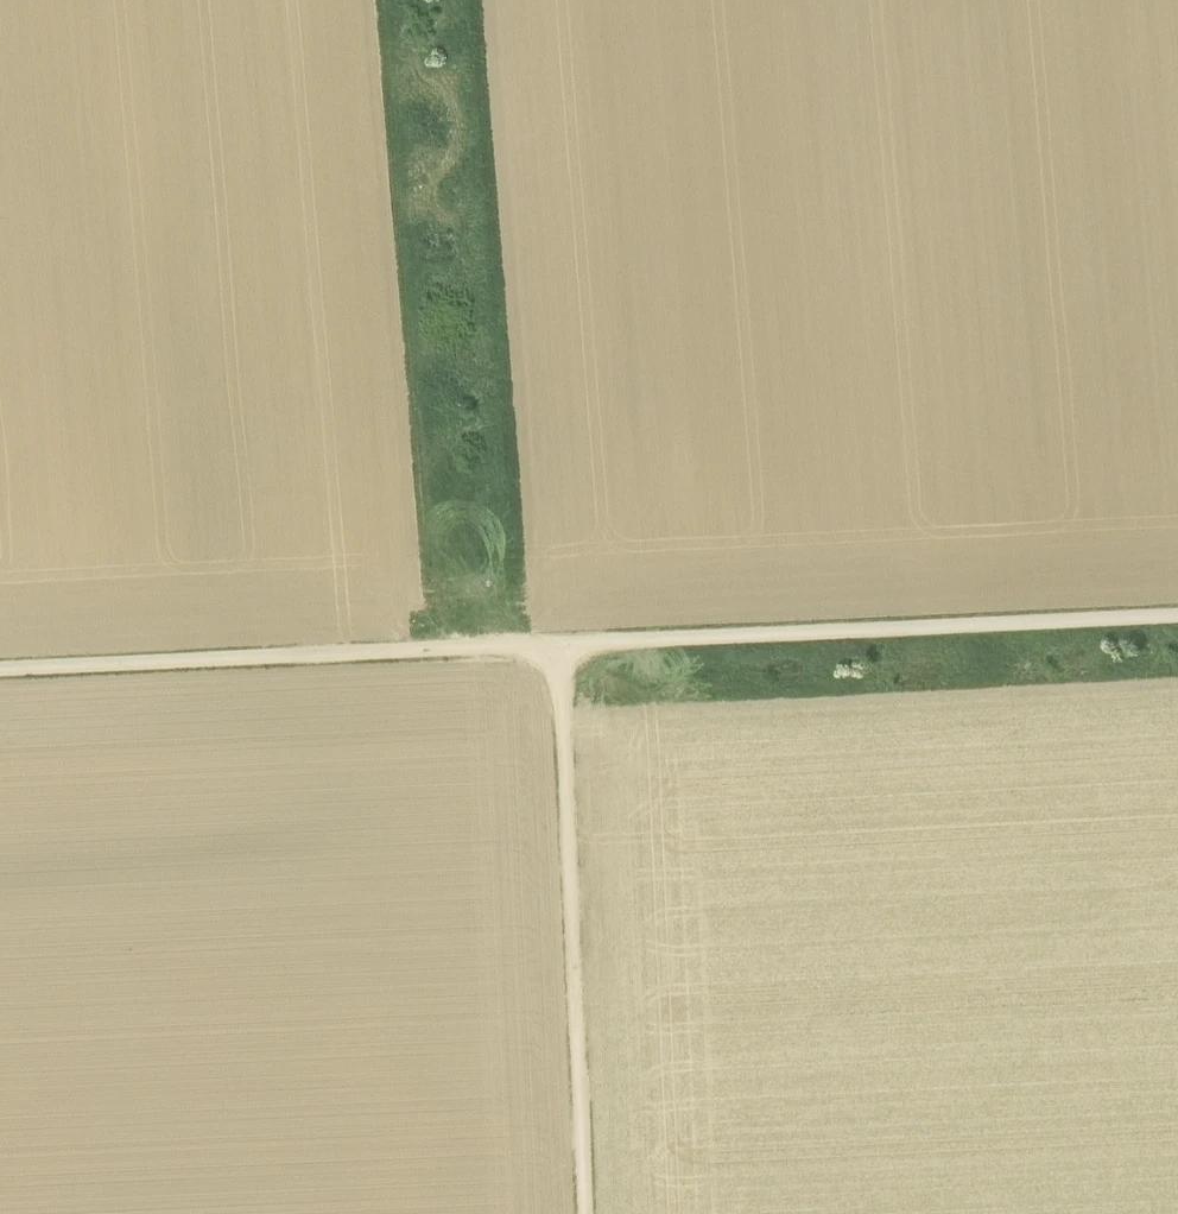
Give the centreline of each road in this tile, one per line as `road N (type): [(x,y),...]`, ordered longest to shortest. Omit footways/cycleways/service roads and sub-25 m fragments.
road 1 (track): [(1177,618),(0,667)]
road 2 (track): [(584,1213),(558,642)]

